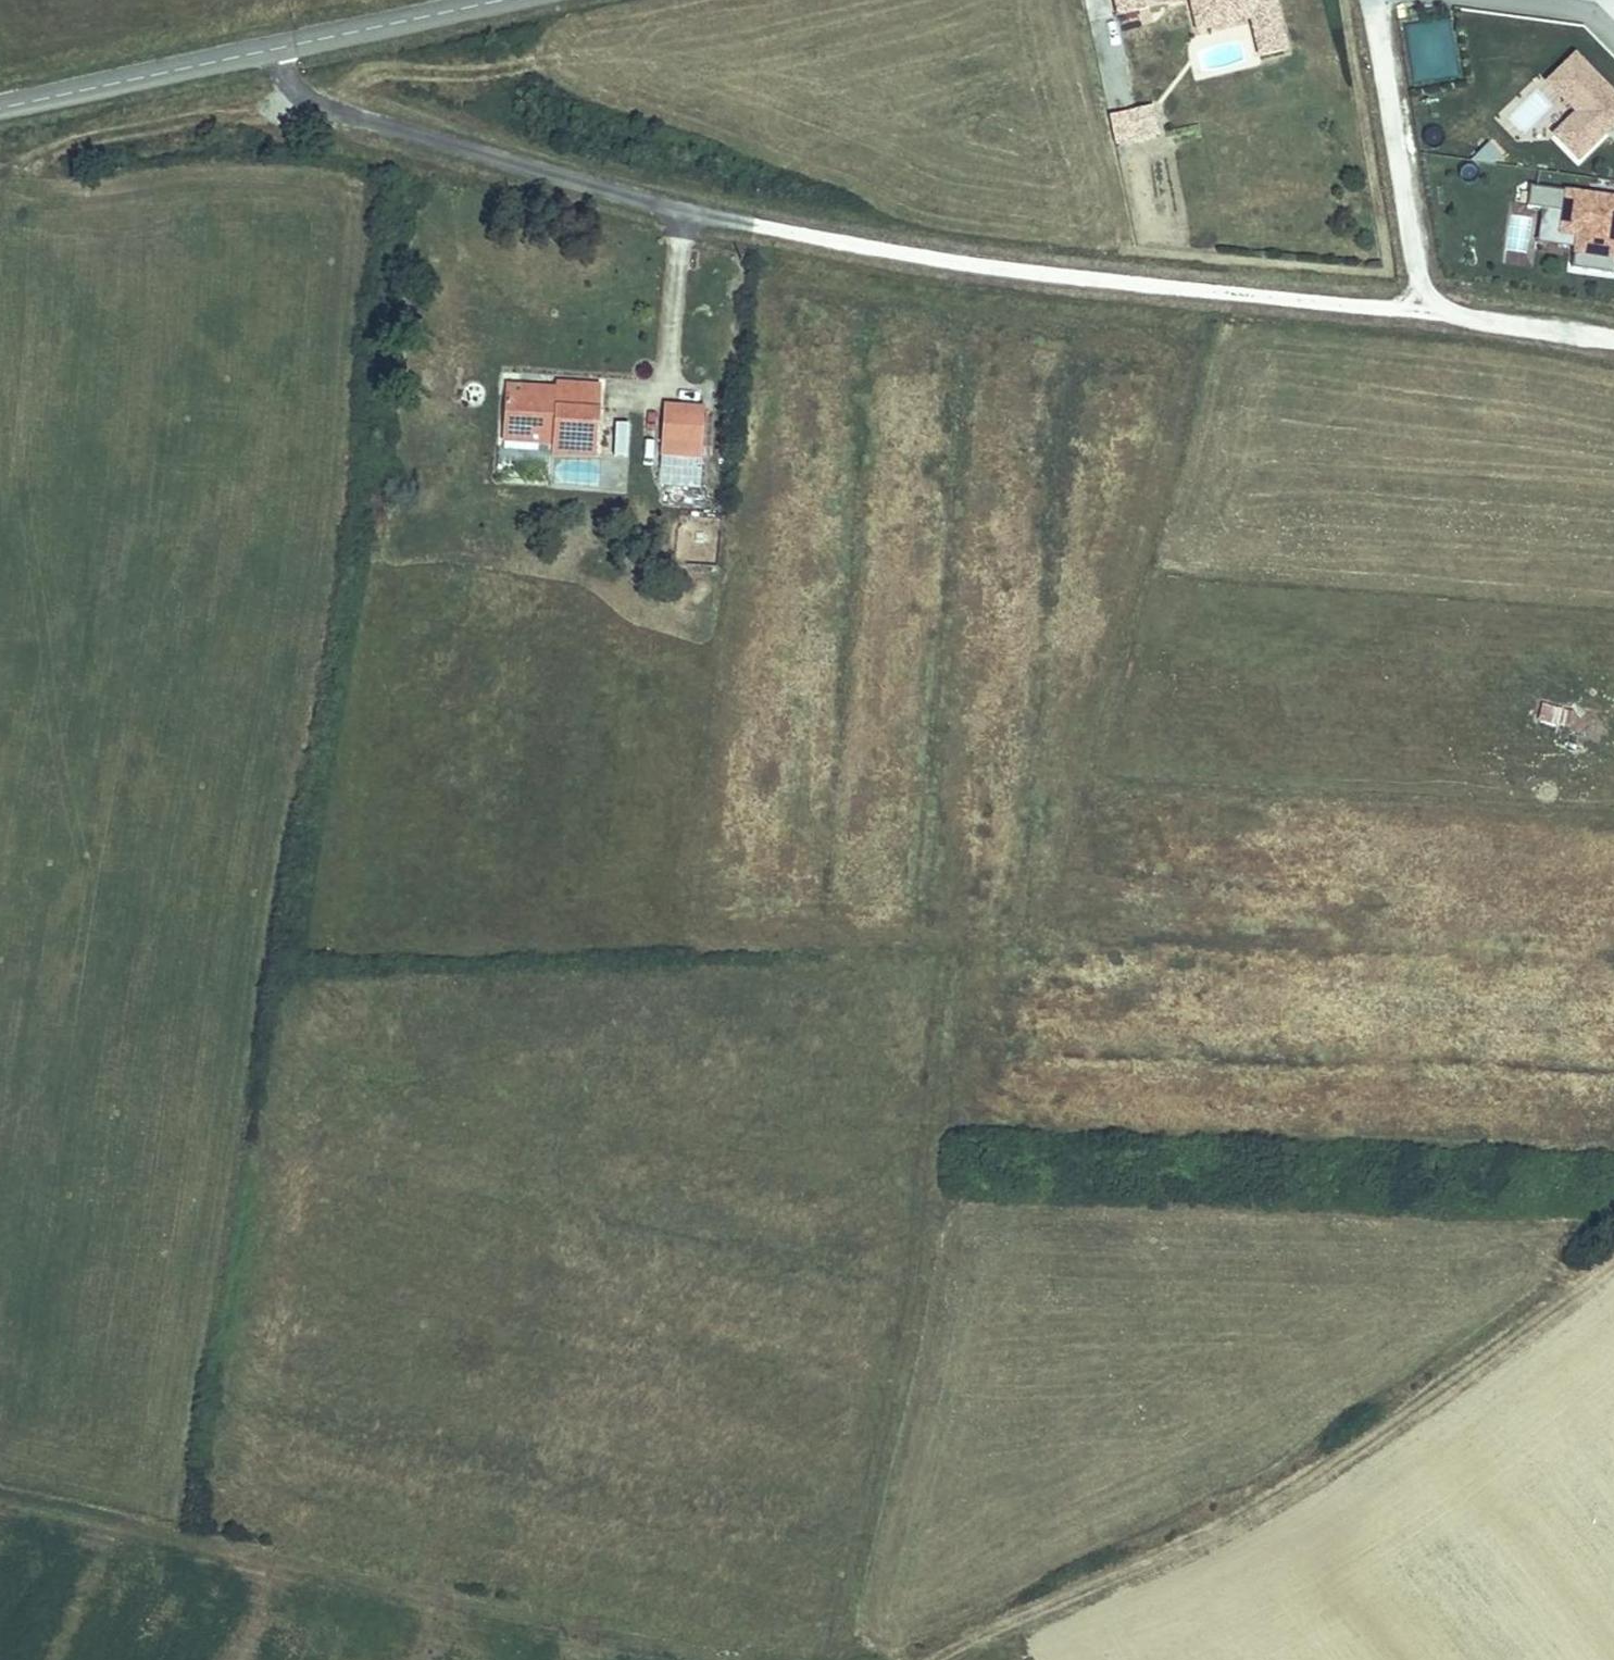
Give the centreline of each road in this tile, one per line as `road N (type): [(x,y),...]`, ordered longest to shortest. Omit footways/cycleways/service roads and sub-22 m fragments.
road 1 (track): [(272,48),(297,88),(421,140),(804,238),(1121,288),(1453,318),(1613,341)]
road 2 (track): [(938,1659),(1325,1476),(1613,1254)]
road 3 (tertiary): [(0,107),(503,0)]
road 4 (track): [(1453,318),(1425,287),(1418,264),(1368,0)]
road 5 (track): [(301,90),(240,111),(9,160),(0,173)]

